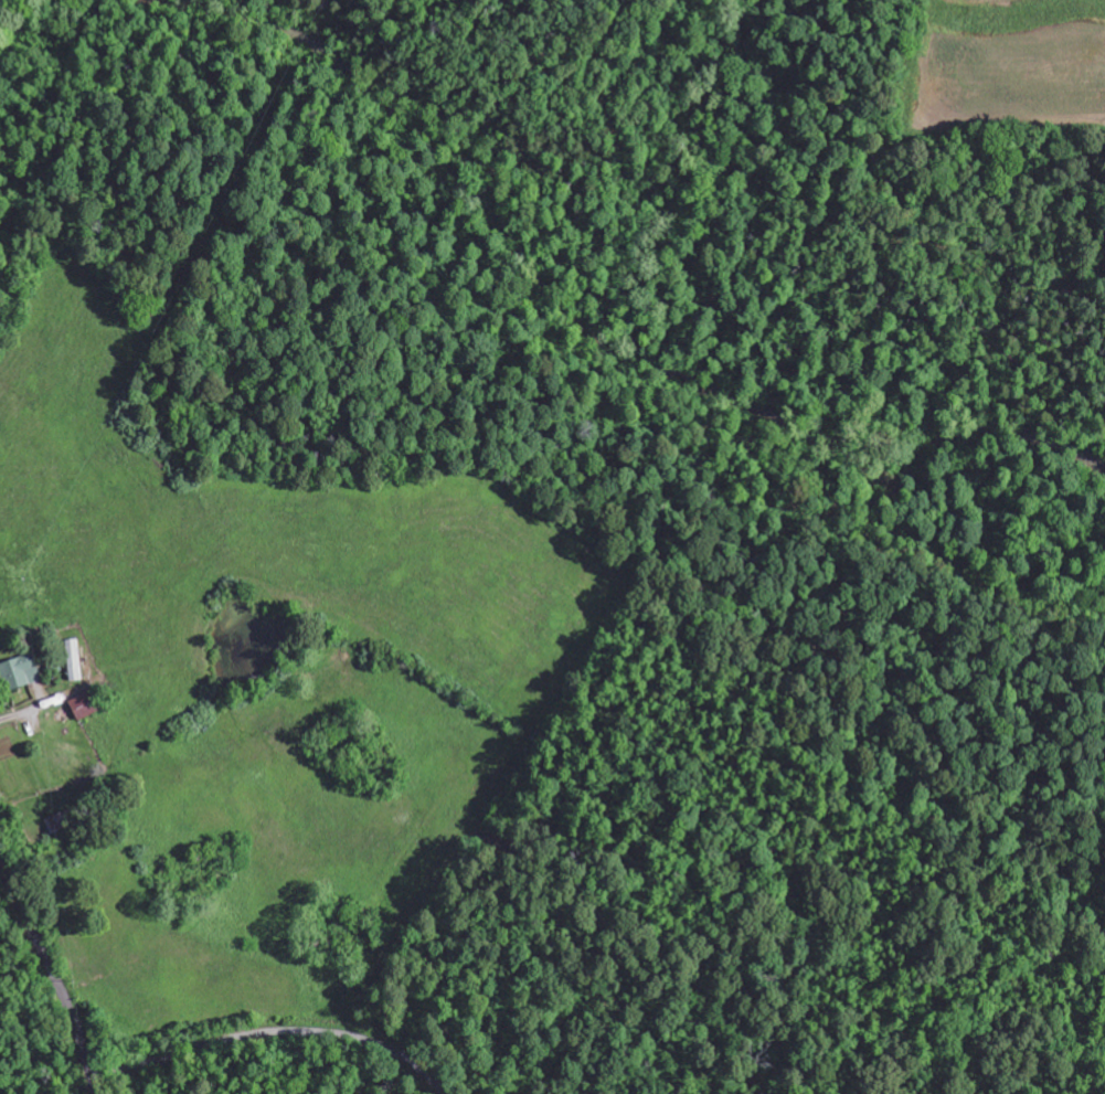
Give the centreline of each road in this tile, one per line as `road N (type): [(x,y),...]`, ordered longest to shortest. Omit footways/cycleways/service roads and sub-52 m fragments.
road 1 (residential): [(88,1077),(261,1029),(373,1042),(447,1093)]
road 2 (residential): [(90,1093),(85,1042),(0,856)]

